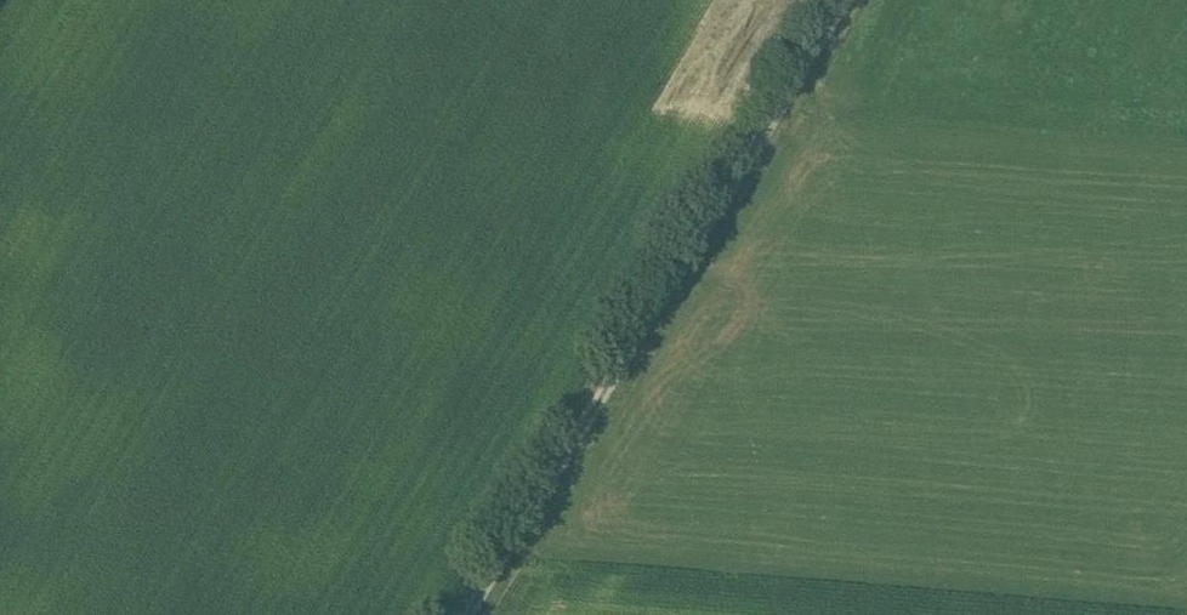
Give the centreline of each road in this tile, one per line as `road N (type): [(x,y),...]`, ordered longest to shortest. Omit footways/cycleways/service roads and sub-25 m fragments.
road 1 (track): [(459,614),(845,0)]

